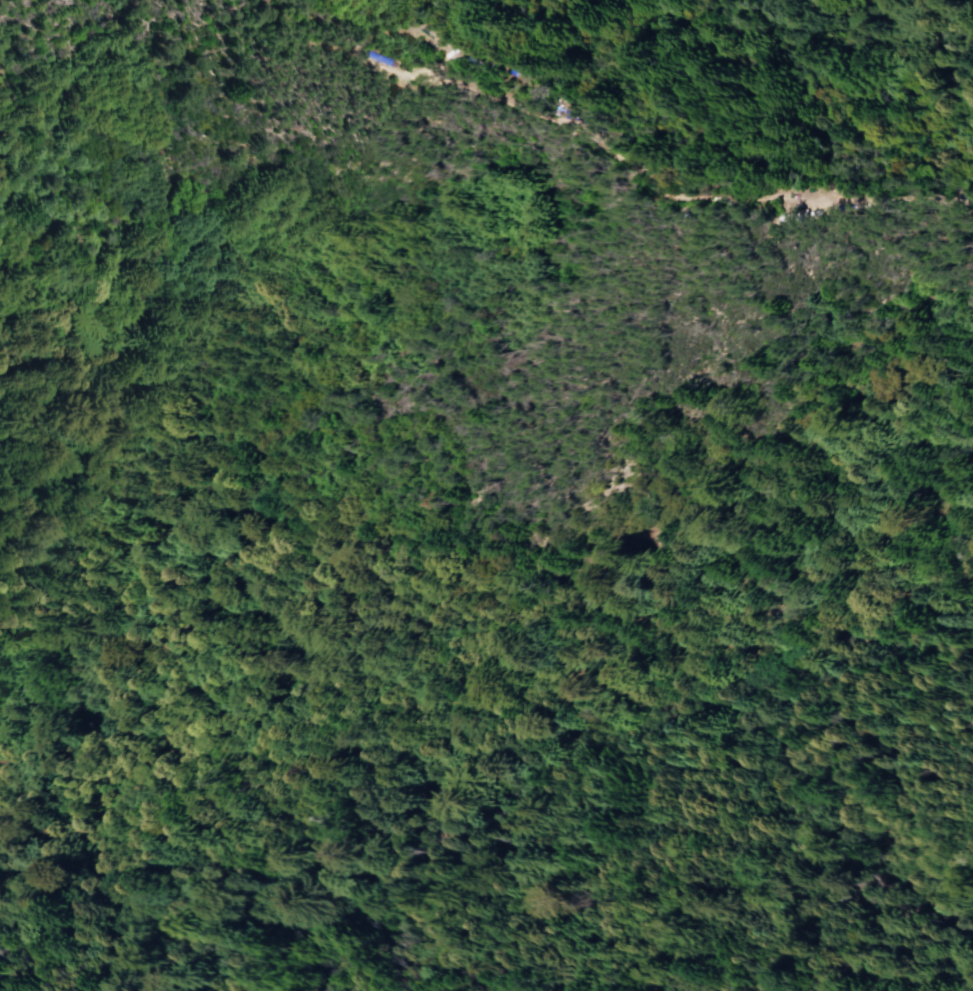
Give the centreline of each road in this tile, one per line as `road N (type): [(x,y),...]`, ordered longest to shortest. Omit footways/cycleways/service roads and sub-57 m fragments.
road 1 (track): [(972,200),(903,194),(680,200),(571,105),(466,56),(405,72),(320,38),(282,0)]

